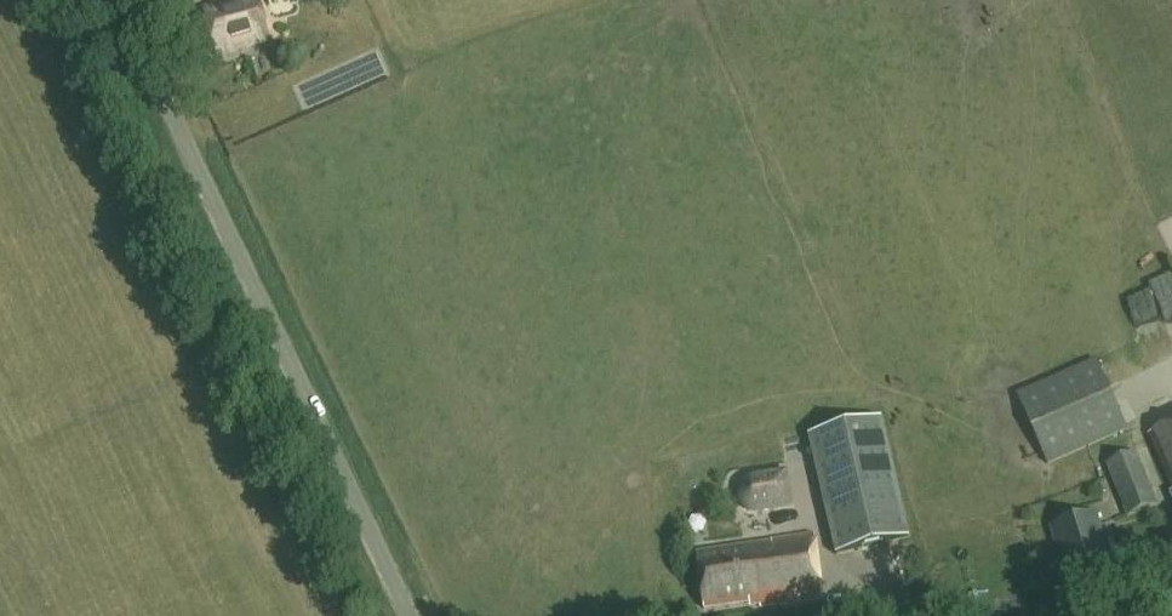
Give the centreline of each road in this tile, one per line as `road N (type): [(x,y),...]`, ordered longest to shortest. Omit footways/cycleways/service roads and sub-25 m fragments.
road 1 (unclassified): [(410,615),(116,0)]

